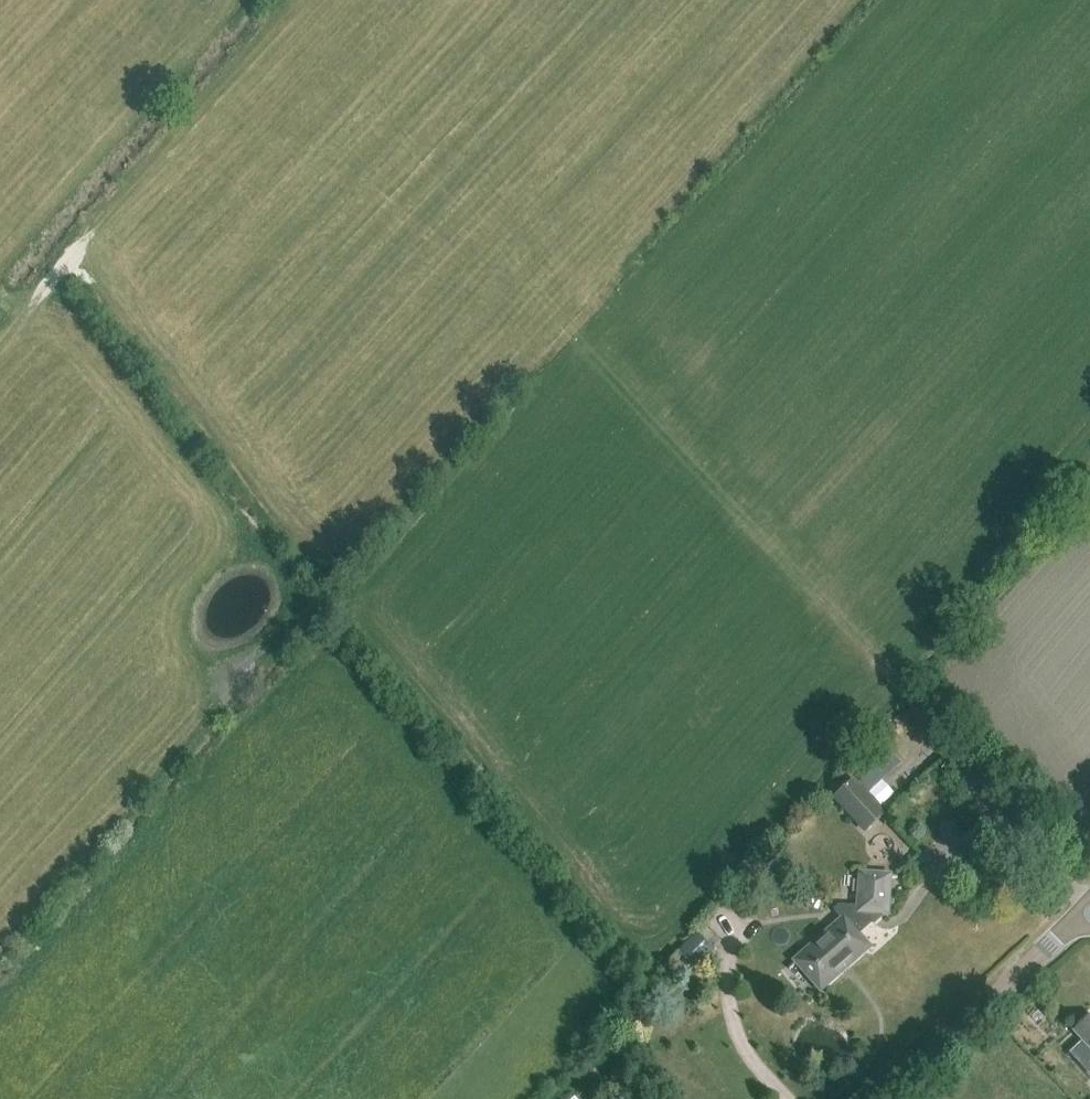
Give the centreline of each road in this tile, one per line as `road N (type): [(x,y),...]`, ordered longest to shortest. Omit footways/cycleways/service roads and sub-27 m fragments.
road 1 (tertiary): [(873,1098),(1089,905)]

